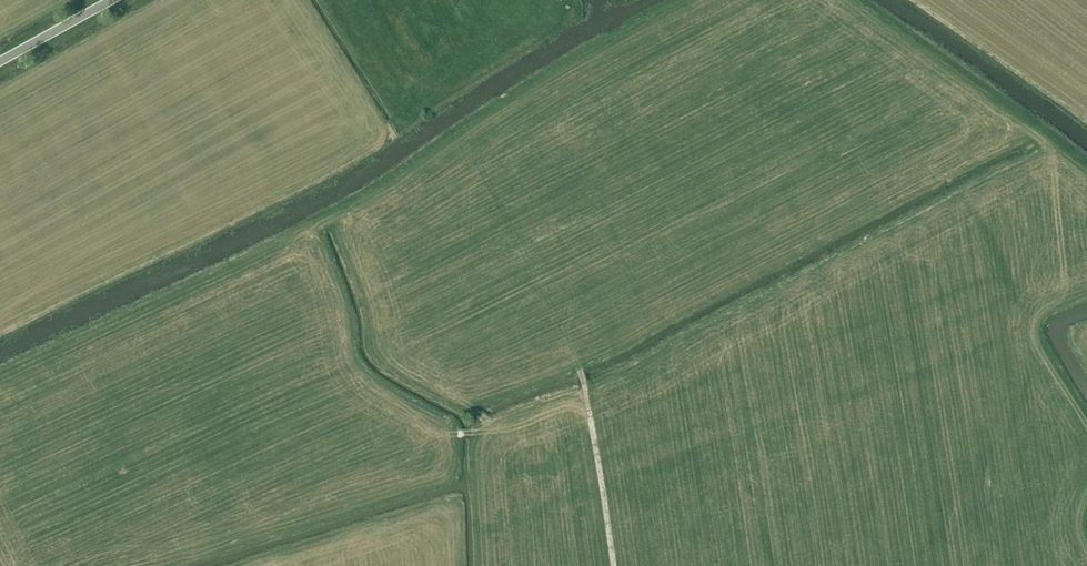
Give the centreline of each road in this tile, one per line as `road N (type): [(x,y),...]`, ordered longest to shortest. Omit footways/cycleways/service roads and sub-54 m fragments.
road 1 (unclassified): [(0,62),(113,0)]

